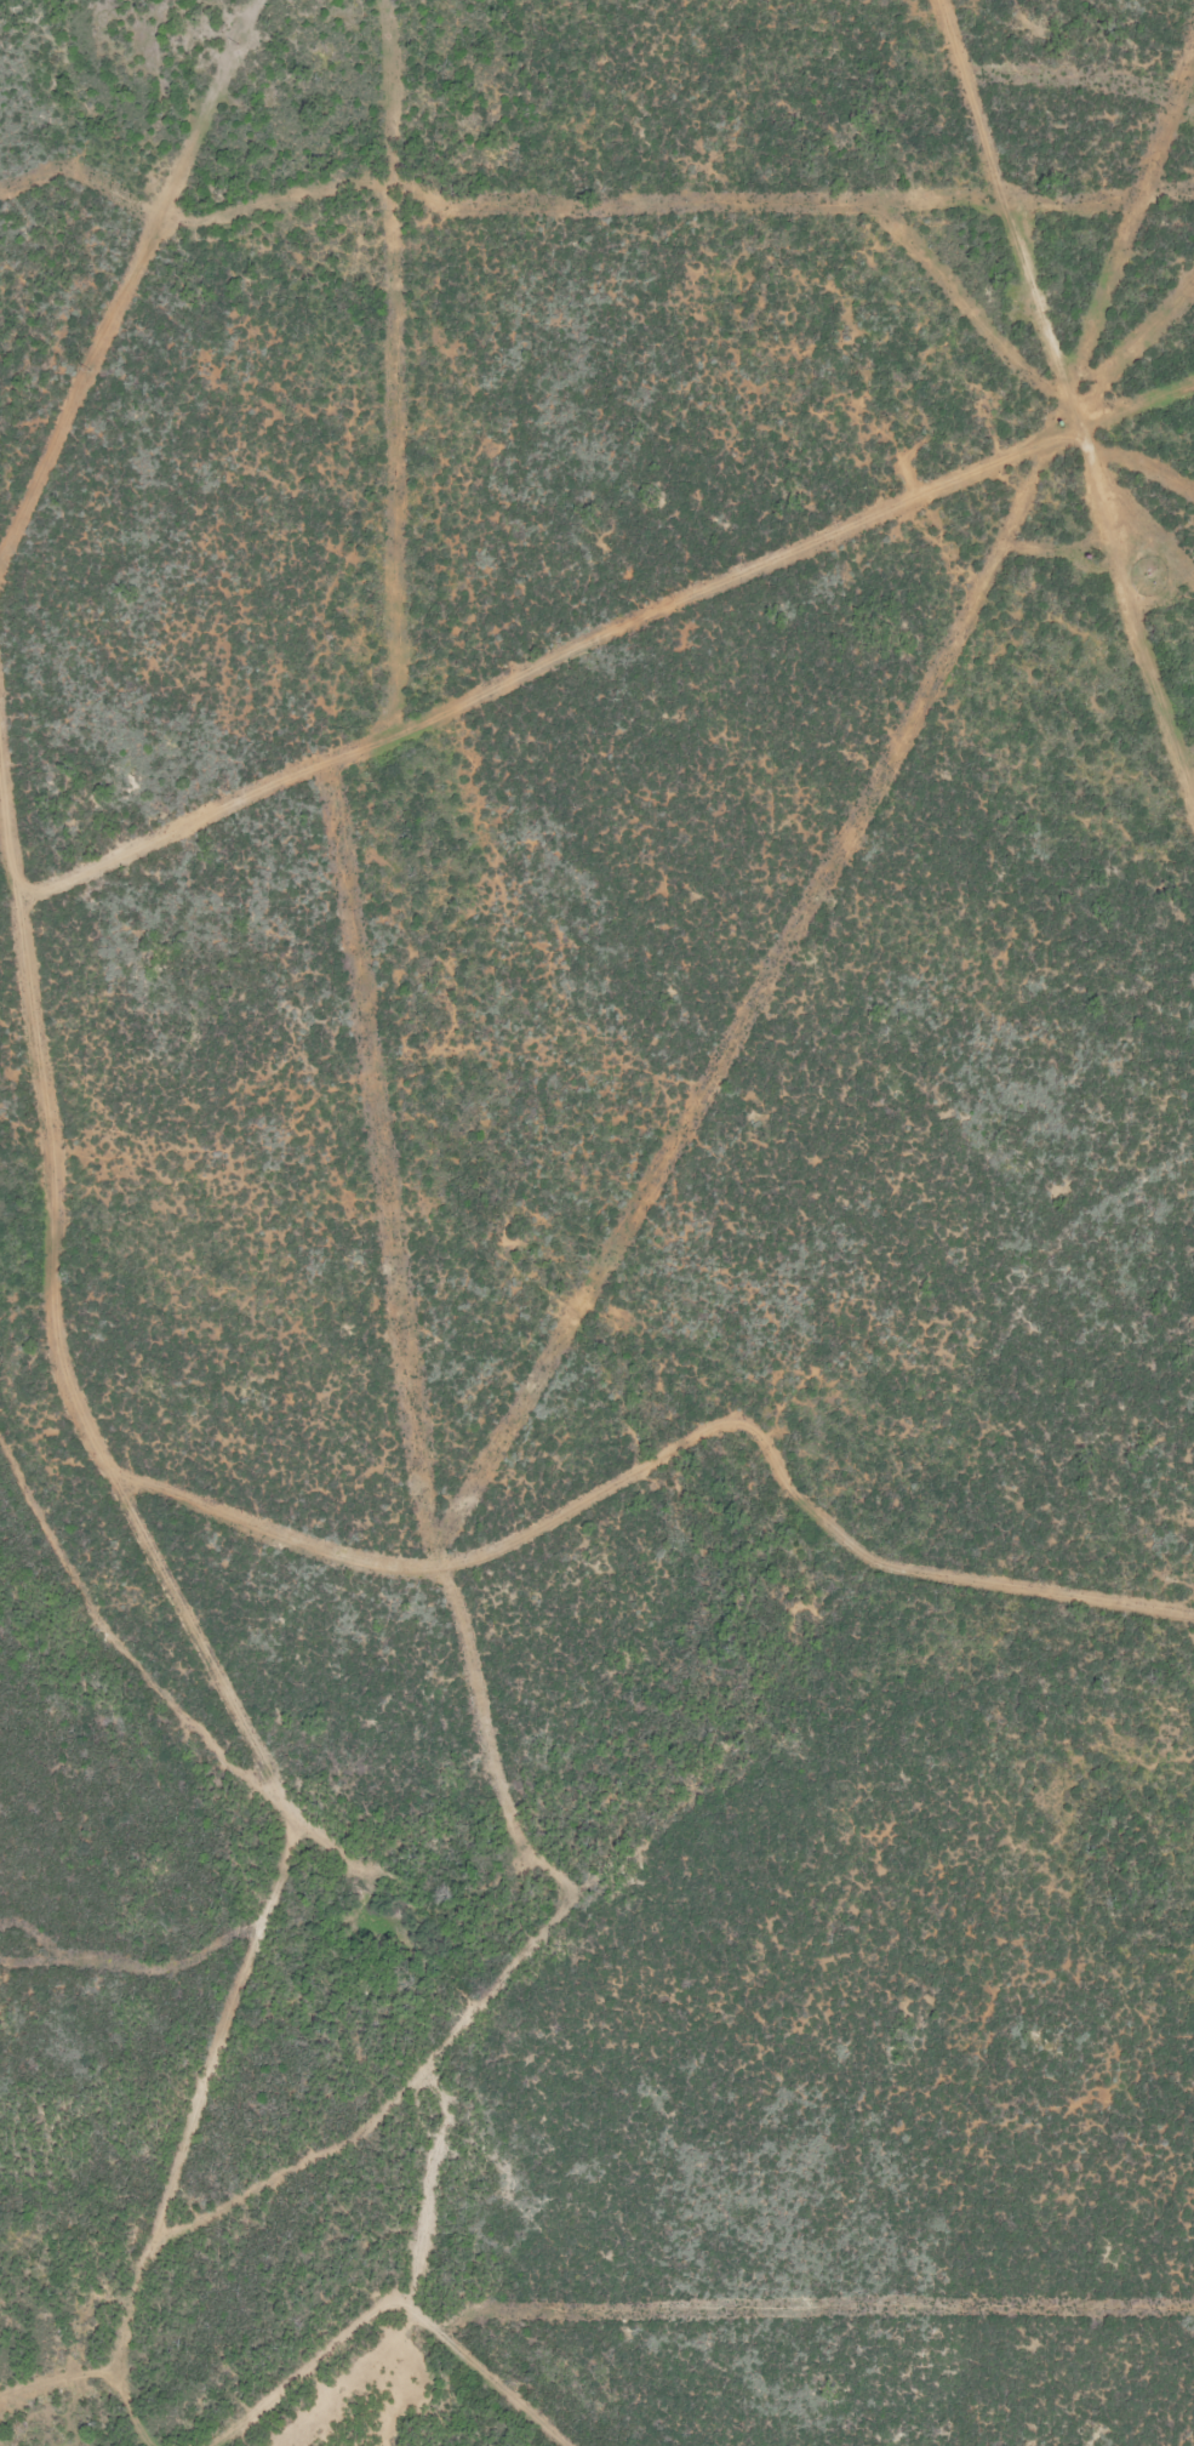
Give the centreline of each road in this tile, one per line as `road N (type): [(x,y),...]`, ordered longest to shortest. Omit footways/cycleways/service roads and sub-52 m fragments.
road 1 (track): [(0,2391),(76,2381),(110,2337),(162,2223),(241,1989),(286,1892),(290,1840),(269,1780),(162,1592),(57,1345),(48,1283),(62,1241),(62,1197),(0,753)]

